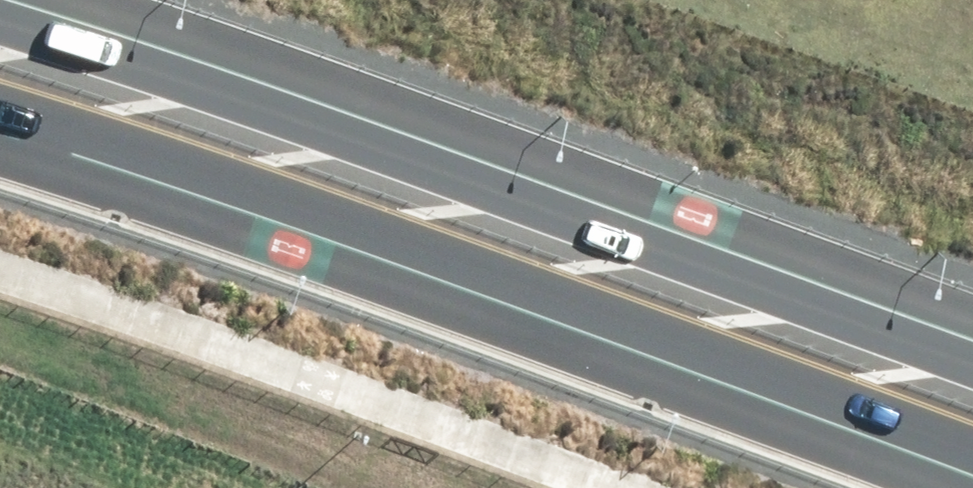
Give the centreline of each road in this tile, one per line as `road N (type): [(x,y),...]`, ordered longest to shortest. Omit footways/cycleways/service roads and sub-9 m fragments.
road 1 (primary): [(972,469),(0,125)]
road 2 (primary): [(43,0),(972,339)]

